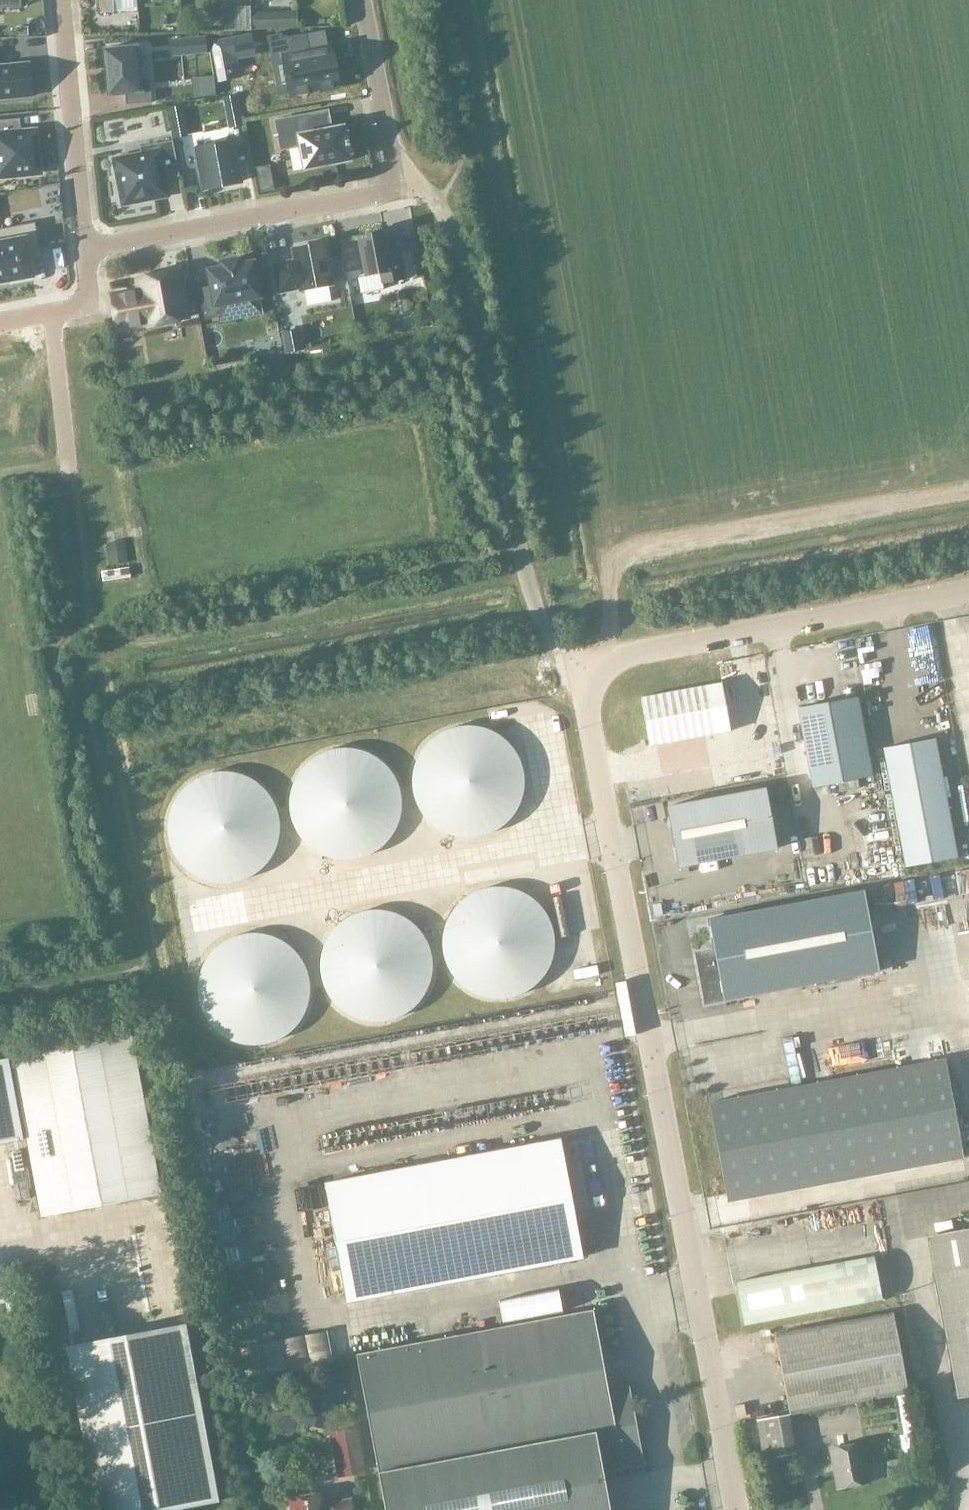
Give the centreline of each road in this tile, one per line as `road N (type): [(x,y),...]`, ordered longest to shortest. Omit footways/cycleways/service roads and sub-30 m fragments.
road 1 (unclassified): [(737,1509),(578,665),(789,624)]
road 2 (residential): [(789,624),(699,134)]
road 3 (residential): [(397,191),(85,248)]
road 4 (residential): [(397,191),(699,134)]
road 5 (residential): [(699,134),(968,81)]
road 6 (residential): [(85,248),(61,0)]
road 7 (residential): [(361,0),(397,191)]
road 8 (unclassified): [(789,624),(968,590)]
road 9 (residential): [(658,33),(820,3)]
road 10 (residential): [(504,62),(658,33)]

